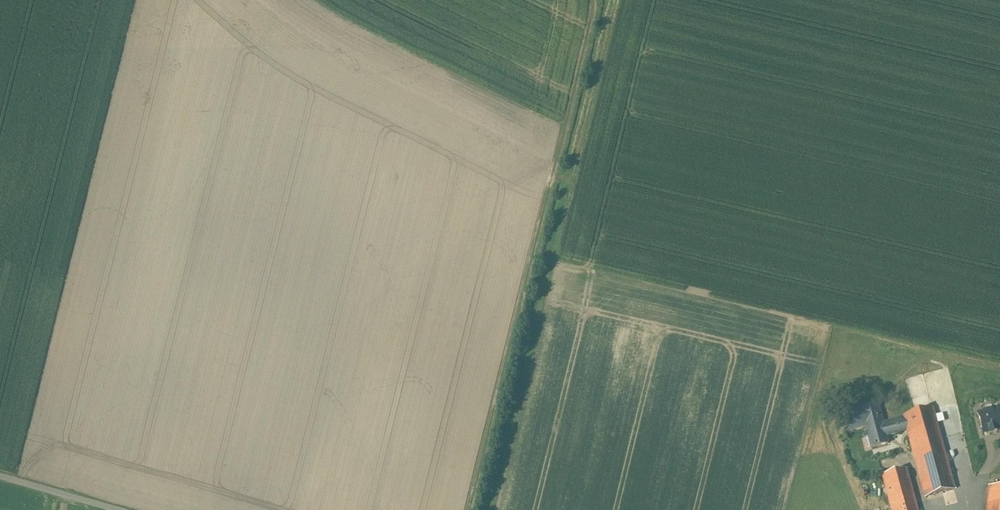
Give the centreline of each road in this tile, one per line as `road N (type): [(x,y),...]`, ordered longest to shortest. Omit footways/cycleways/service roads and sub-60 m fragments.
road 1 (unclassified): [(0,476),(117,509)]

